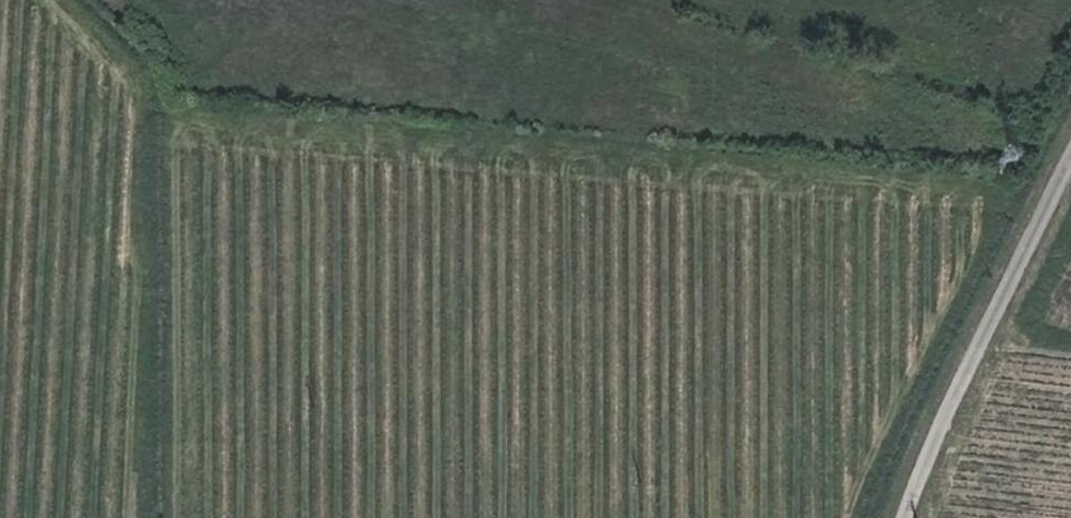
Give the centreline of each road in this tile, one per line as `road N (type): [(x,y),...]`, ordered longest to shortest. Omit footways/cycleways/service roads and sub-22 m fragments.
road 1 (unclassified): [(1070,173),(987,342),(914,517)]

